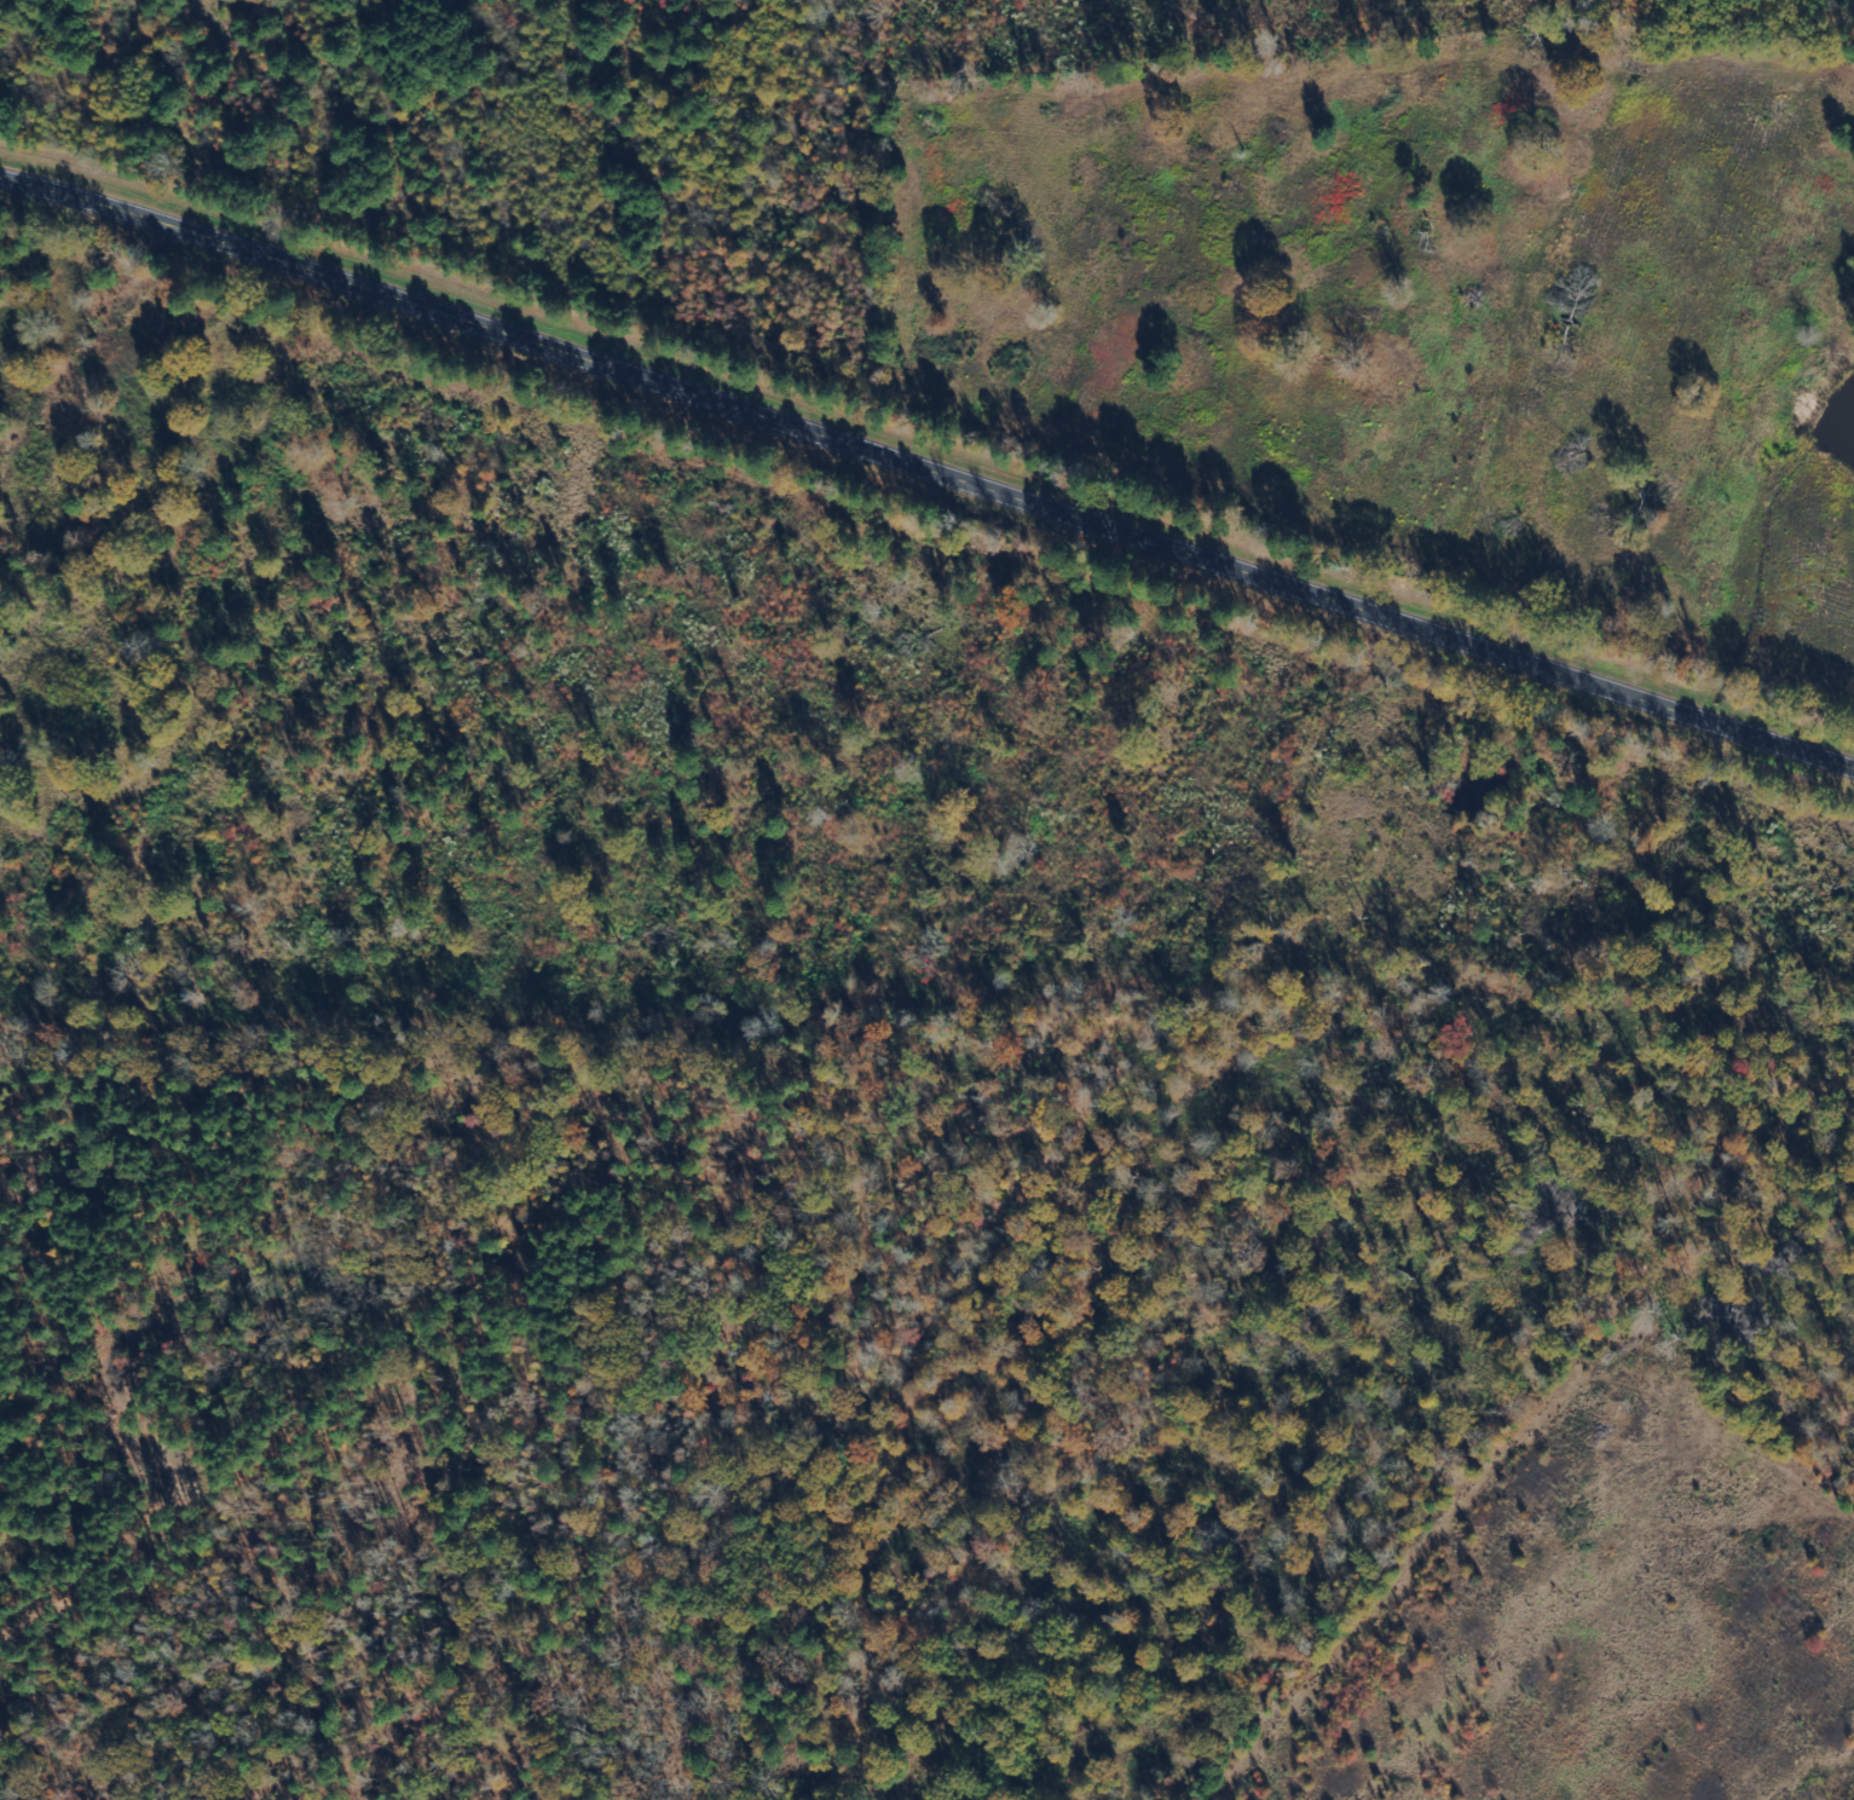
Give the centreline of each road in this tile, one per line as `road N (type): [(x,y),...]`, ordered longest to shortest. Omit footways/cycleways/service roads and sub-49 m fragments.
road 1 (tertiary): [(0,177),(158,220),(1853,765)]

